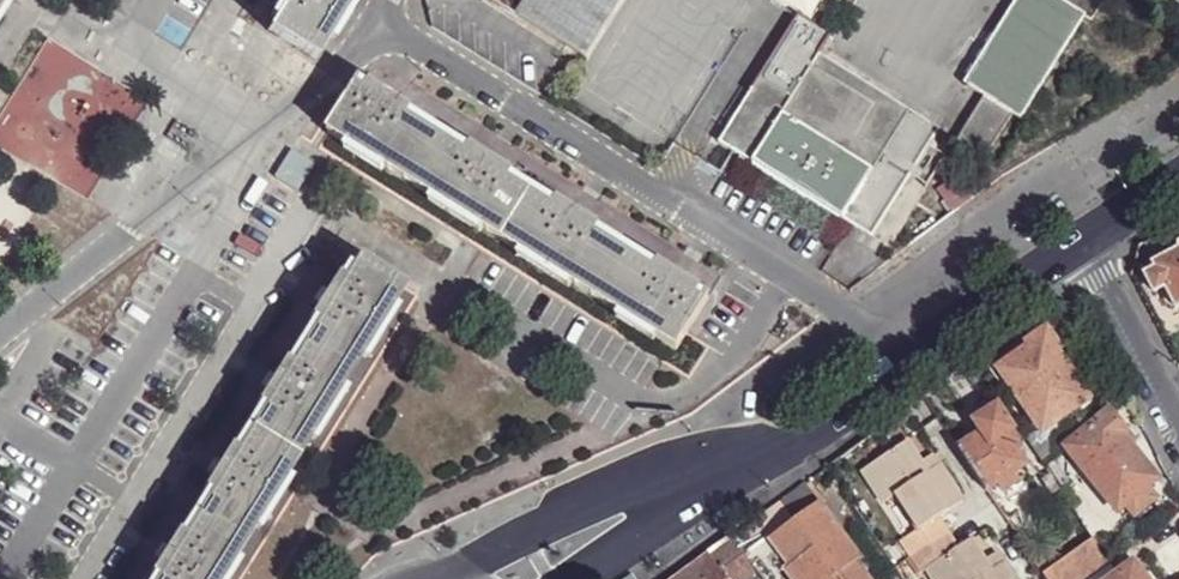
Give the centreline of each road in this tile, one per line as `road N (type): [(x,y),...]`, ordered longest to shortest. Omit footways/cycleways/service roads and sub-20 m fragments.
road 1 (residential): [(366,23),(834,305),(901,371)]
road 2 (residential): [(0,348),(332,74),(366,23)]
road 3 (secondary): [(739,463),(644,486),(451,578)]
road 4 (secondary): [(901,371),(1078,241)]
road 5 (residential): [(1178,432),(1078,241)]
road 6 (secondary): [(573,578),(739,463)]
road 7 (secondary): [(739,463),(790,444),(901,371)]

